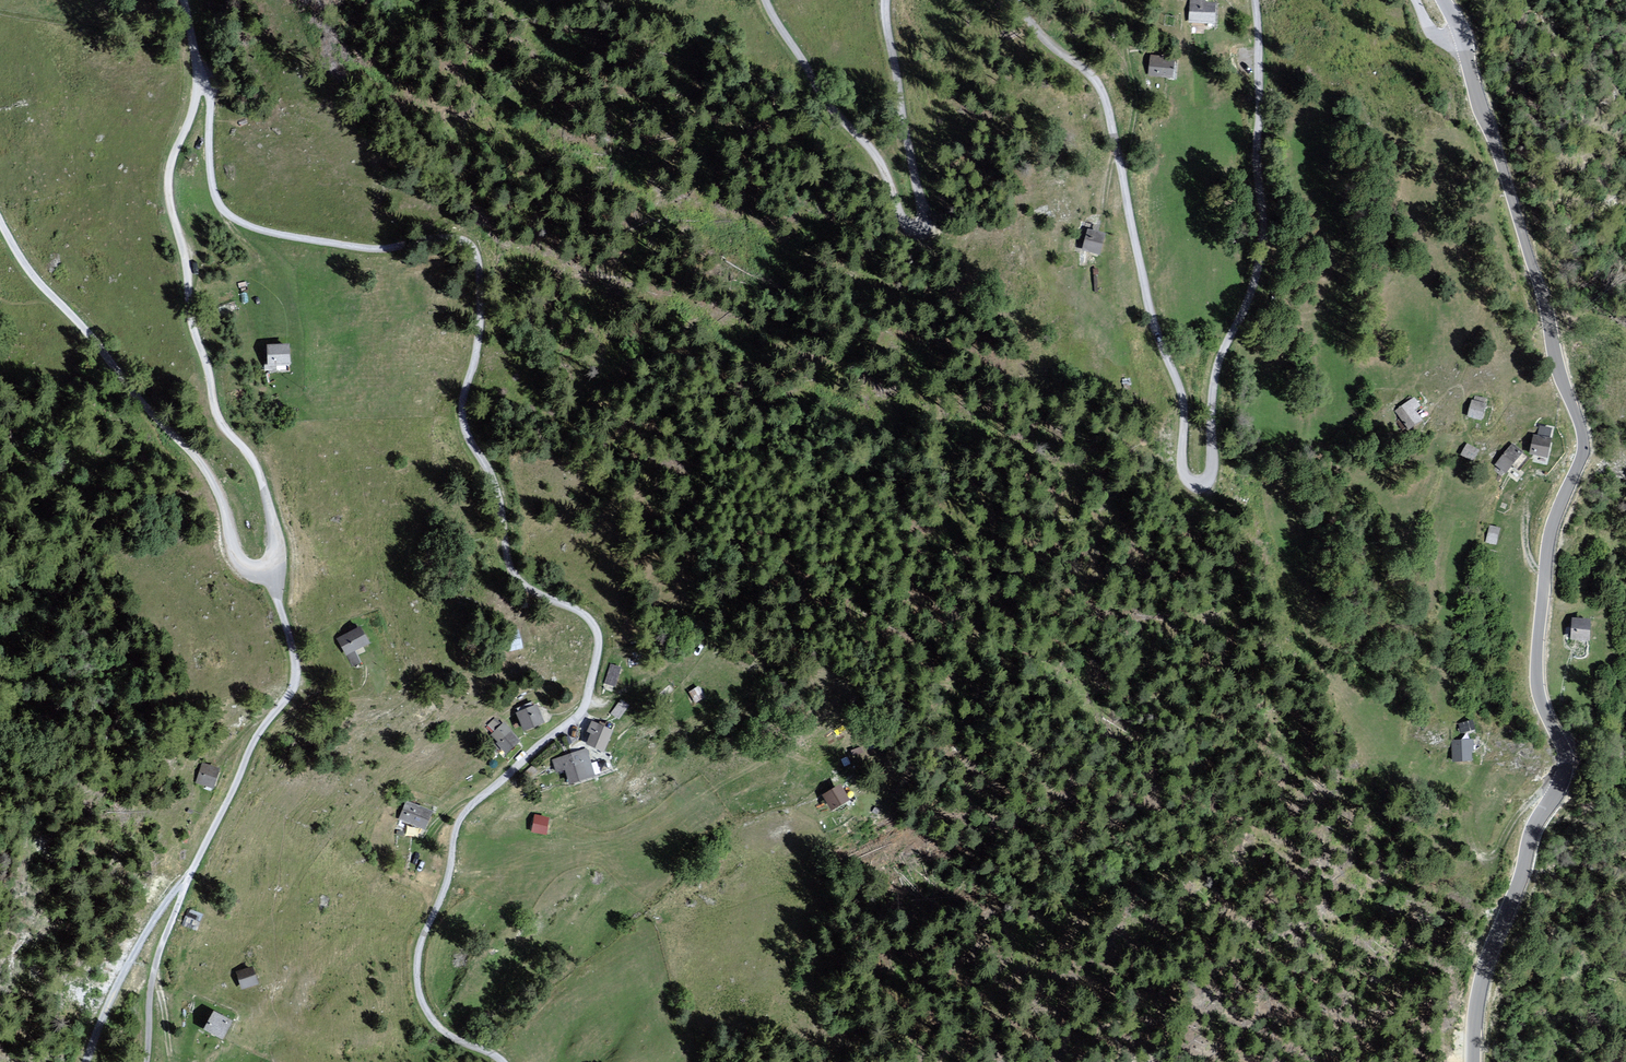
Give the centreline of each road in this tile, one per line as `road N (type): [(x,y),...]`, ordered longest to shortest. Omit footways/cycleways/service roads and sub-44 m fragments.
road 1 (unclassified): [(202,71),(211,96),(210,160),(220,202),(237,223),(328,248),(465,252),(480,273),(485,306),(465,407),(469,438),(500,495),(507,559),(523,586),(577,609),(596,629),(580,713),(455,827),(449,873),(422,941),(415,982),(428,1018),(497,1061)]
road 2 (tertiary): [(1473,1061),(1480,984),(1529,832),(1564,775),(1565,748),(1541,701),(1536,664),(1548,539),(1583,446),(1459,36)]
road 3 (unclassified): [(1011,0),(1092,77),(1108,105),(1150,313),(1182,392),(1182,469),(1199,482),(1211,470),(1217,368),(1264,243),(1255,0)]
road 4 (unclassified): [(148,1061),(150,991),(185,883),(250,747),(294,691),(295,658),(273,567)]
road 5 (unclassified): [(273,567),(260,475),(215,420),(167,185),(202,71)]
road 6 (unclassified): [(766,0),(875,155),(901,219),(912,226),(924,211),(885,0)]
road 7 (unclassified): [(273,567),(244,566),(236,557),(201,468),(29,275),(0,221)]
road 8 (track): [(185,883),(134,954),(86,1061)]
road 9 (track): [(1564,775),(1522,811),(1492,856),(1472,845),(1459,783)]

